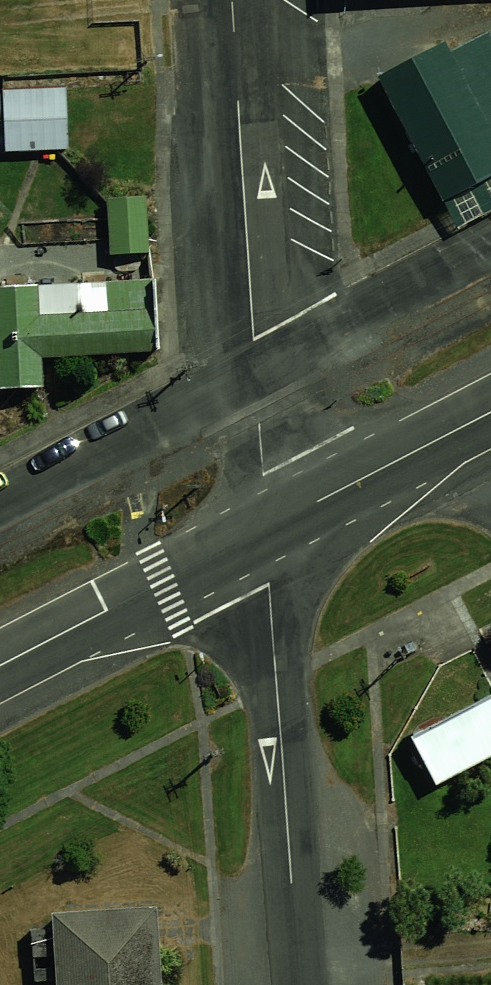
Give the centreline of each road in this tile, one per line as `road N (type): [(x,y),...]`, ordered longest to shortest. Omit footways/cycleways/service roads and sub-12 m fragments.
road 1 (residential): [(267,528),(298,984)]
road 2 (residential): [(233,0),(257,378)]
road 3 (secondary): [(267,528),(0,665)]
road 4 (residential): [(0,509),(257,378)]
road 5 (residential): [(257,378),(490,256)]
road 6 (secondary): [(490,412),(267,528)]
road 7 (residential): [(257,378),(267,528)]

